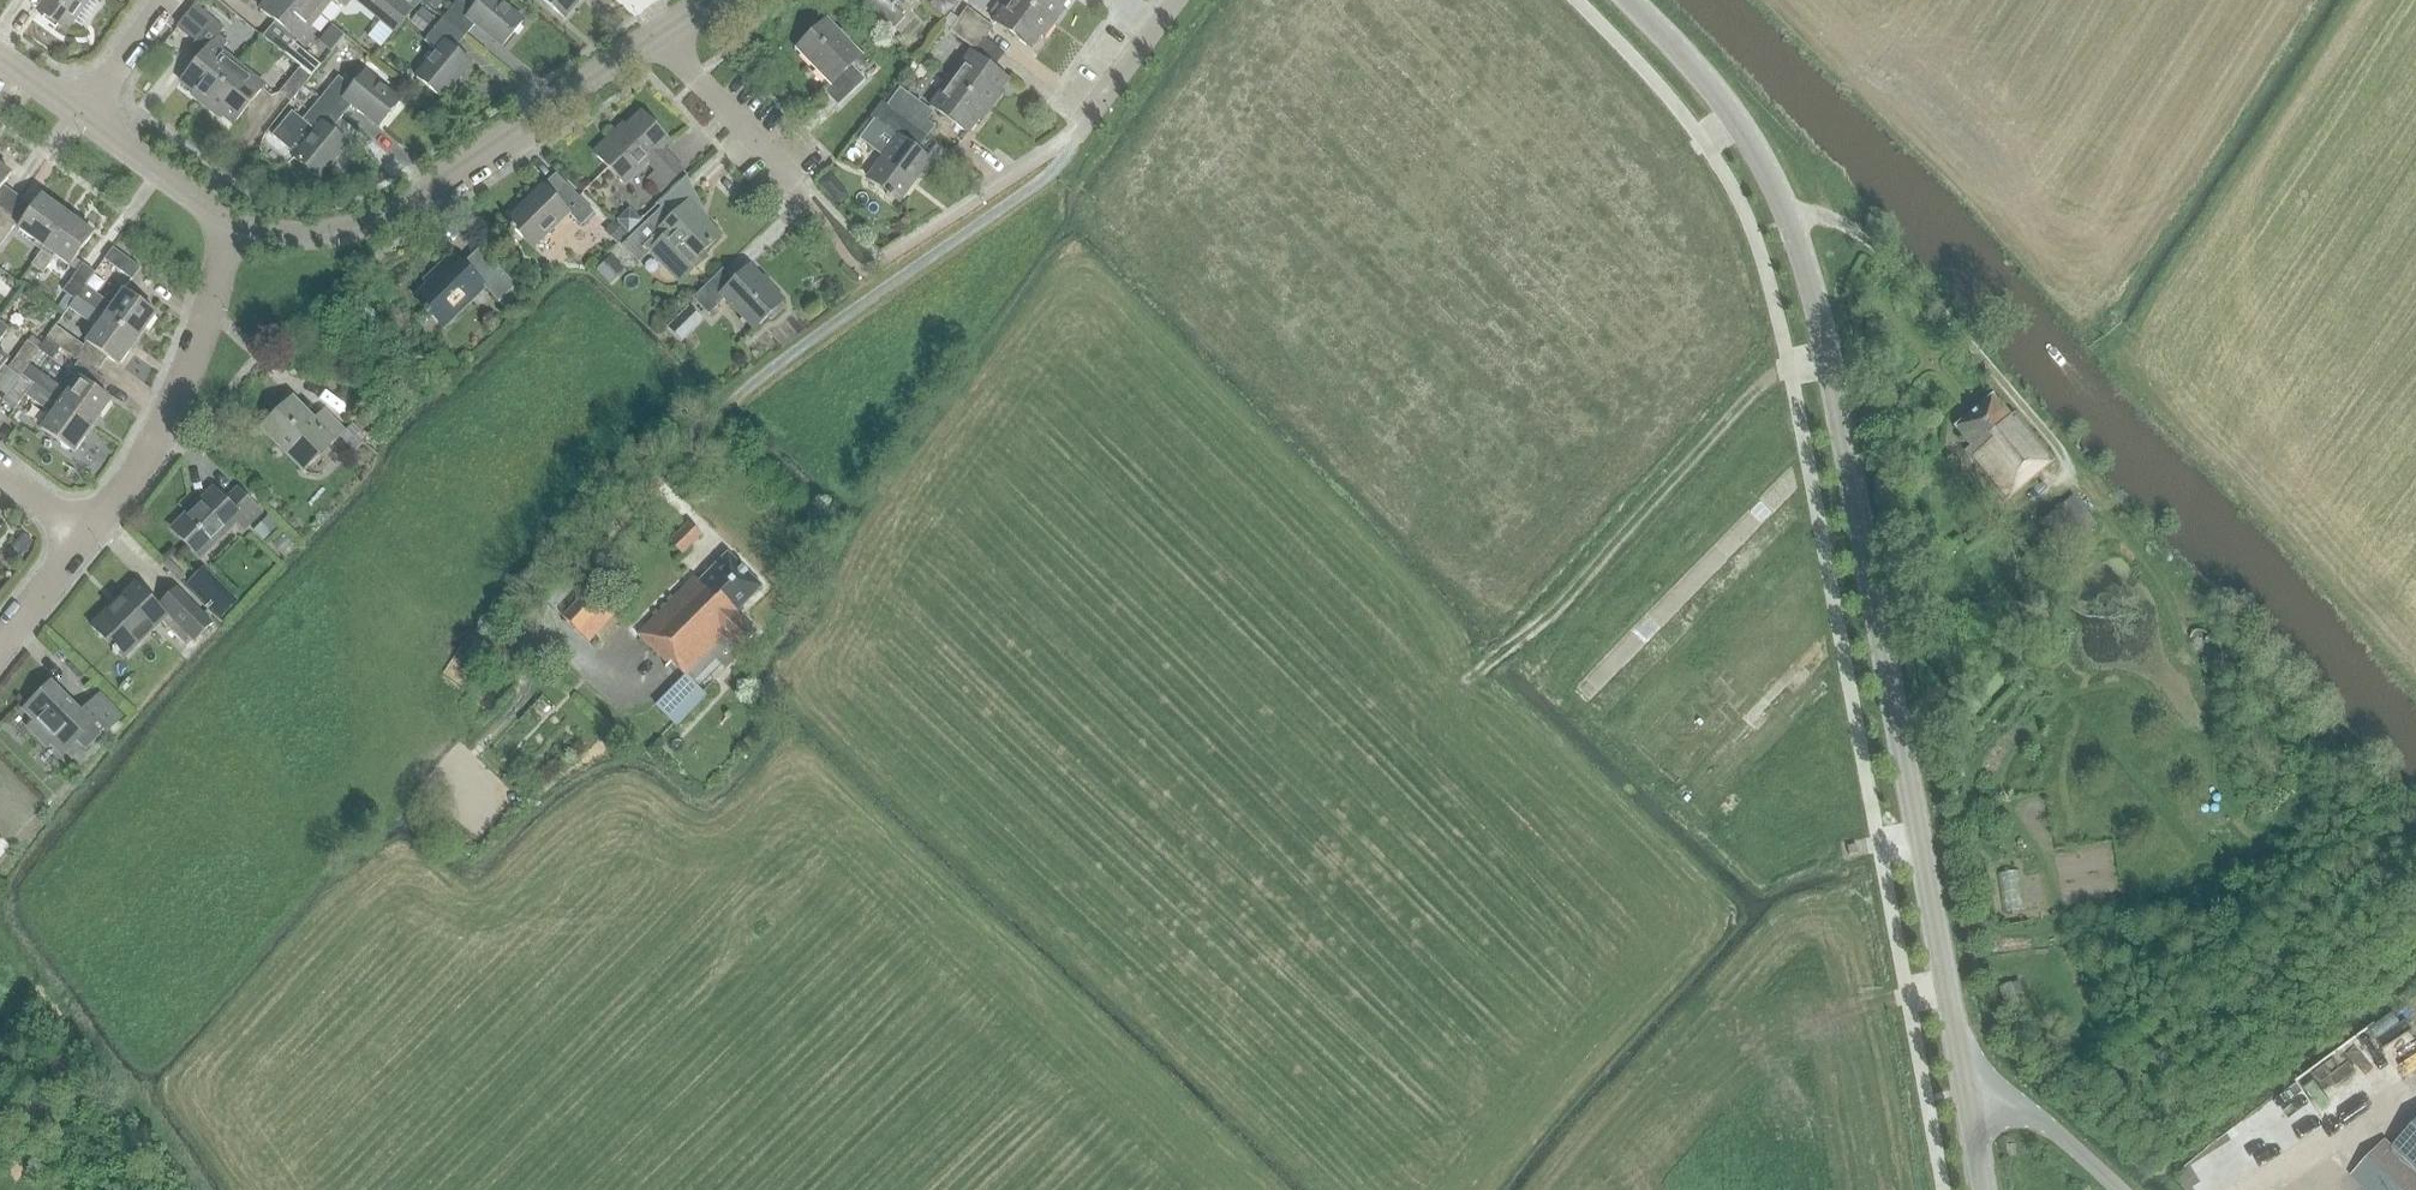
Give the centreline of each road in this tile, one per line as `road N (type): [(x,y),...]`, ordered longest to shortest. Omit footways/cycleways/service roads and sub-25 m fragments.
road 1 (tertiary): [(1985,1189),(1816,304),(1771,180),(1743,132),(1629,0)]
road 2 (residential): [(238,240),(315,240),(396,218),(664,41)]
road 3 (residential): [(88,542),(146,465),(238,240)]
road 4 (residential): [(1002,185),(1067,142),(1174,0)]
road 5 (residential): [(81,119),(238,240)]
road 6 (residential): [(797,182),(664,41)]
road 7 (residential): [(81,119),(165,0)]
road 8 (residential): [(0,644),(88,542)]

